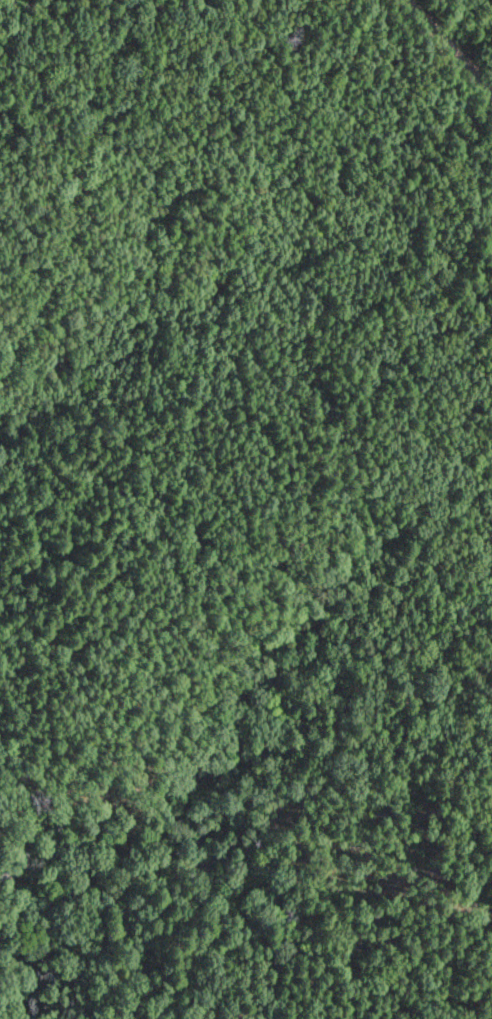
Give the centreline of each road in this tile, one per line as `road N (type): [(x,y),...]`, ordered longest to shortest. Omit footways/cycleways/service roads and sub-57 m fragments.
road 1 (residential): [(491,95),(405,0)]

